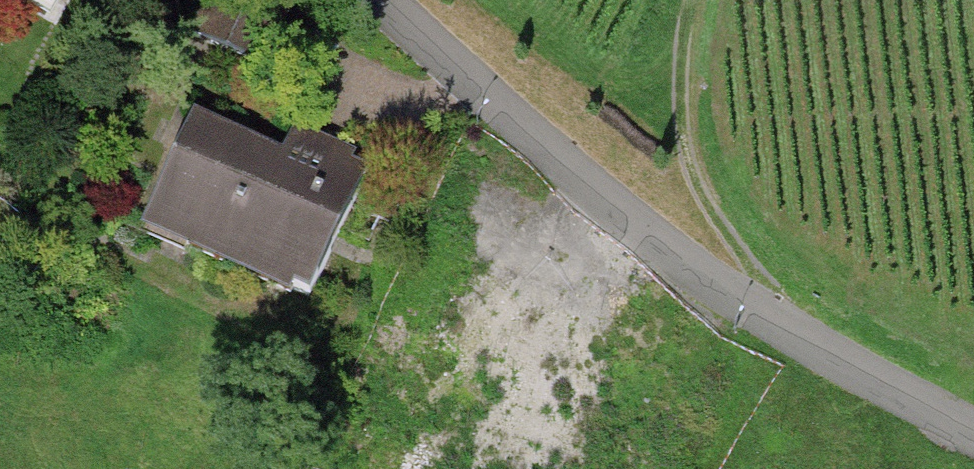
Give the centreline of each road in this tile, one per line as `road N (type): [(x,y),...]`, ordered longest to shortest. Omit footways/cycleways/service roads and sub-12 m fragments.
road 1 (residential): [(973,438),(726,292),(489,101),(384,0)]
road 2 (track): [(687,0),(680,123),(700,197),(739,261),(812,345)]

